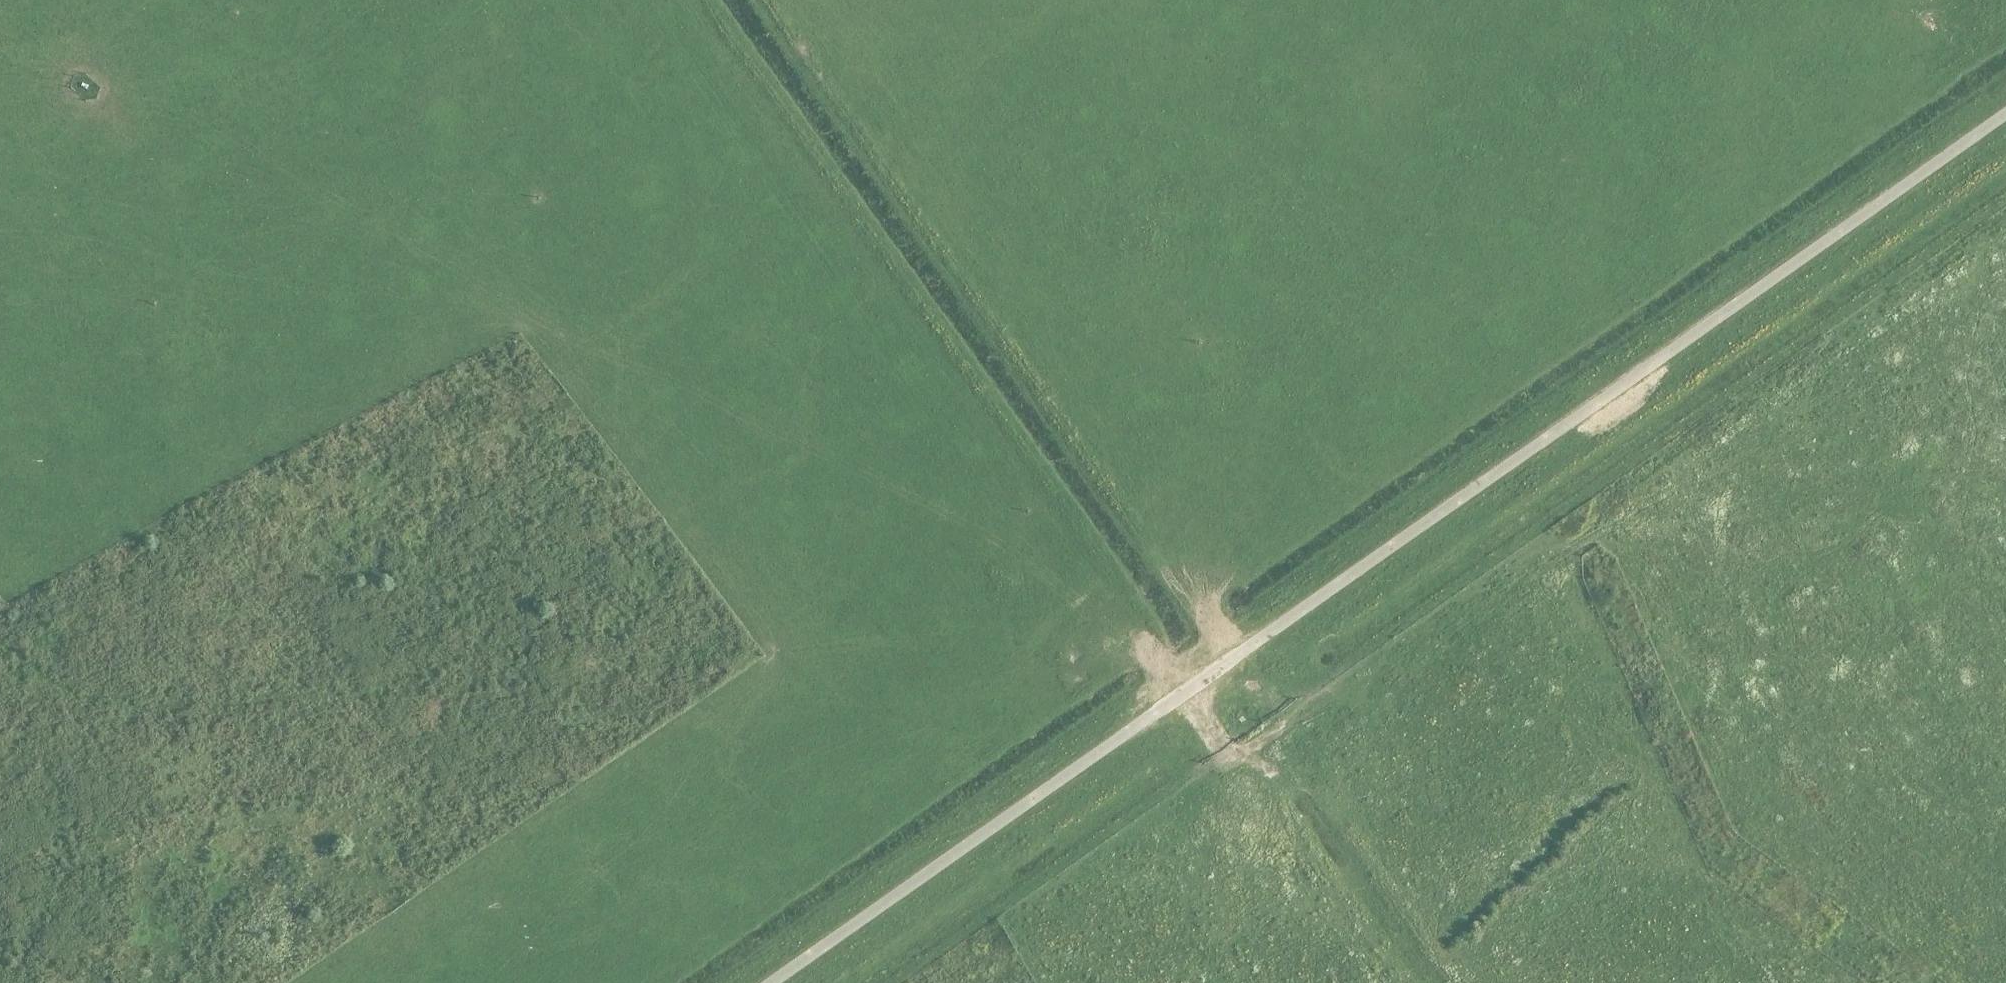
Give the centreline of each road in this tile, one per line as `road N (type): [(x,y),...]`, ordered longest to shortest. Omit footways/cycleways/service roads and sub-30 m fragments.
road 1 (track): [(779,982),(2005,121)]

